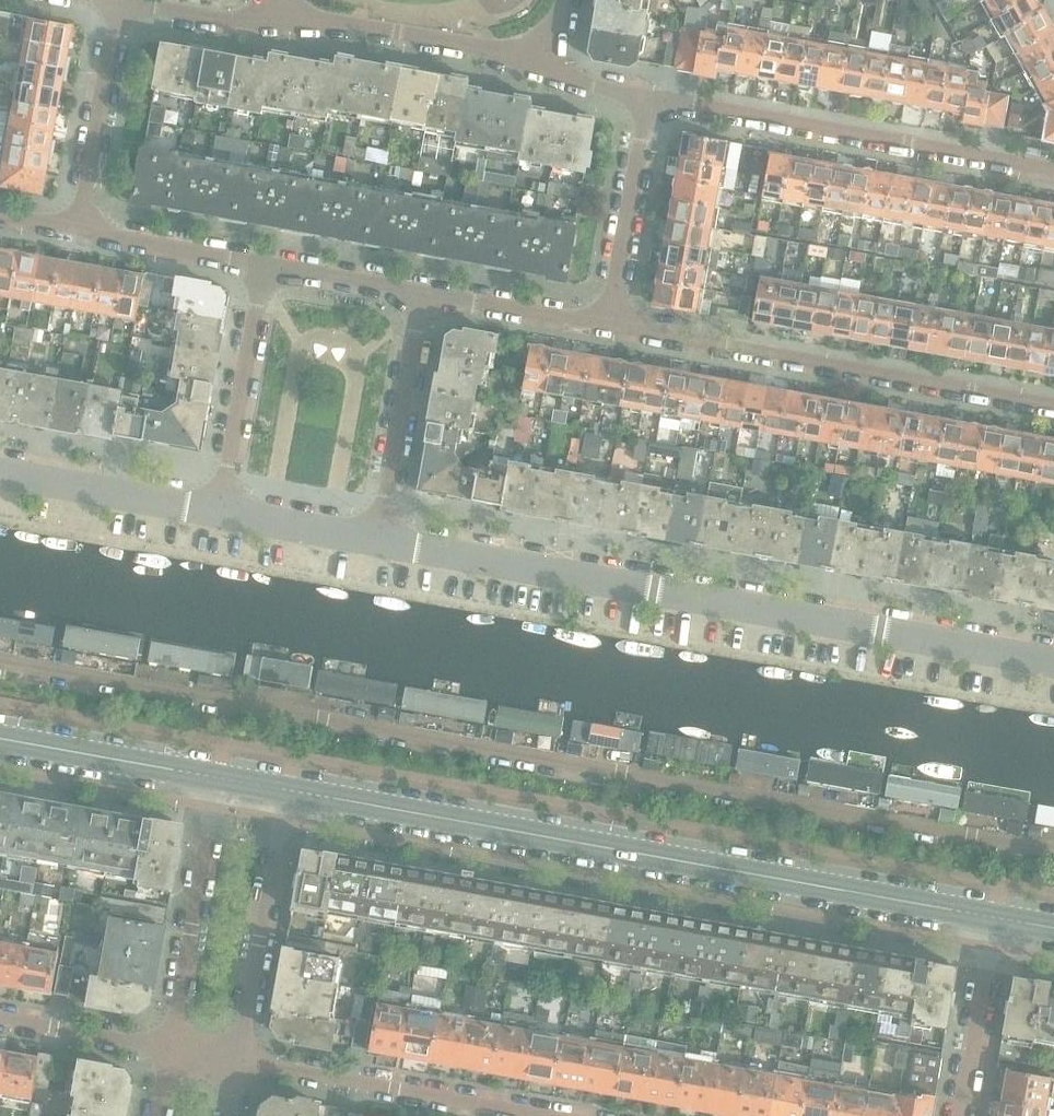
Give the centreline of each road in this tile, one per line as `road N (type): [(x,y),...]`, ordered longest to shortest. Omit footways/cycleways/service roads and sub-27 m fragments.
road 1 (tertiary): [(994,916),(284,787)]
road 2 (residential): [(381,537),(1053,658)]
road 3 (residential): [(1053,406),(608,323)]
road 4 (residential): [(650,97),(1053,170)]
road 5 (residential): [(544,1115),(237,1064)]
road 6 (residential): [(218,776),(168,1053)]
road 7 (residential): [(237,1064),(284,787)]
road 8 (residential): [(272,23),(320,21),(547,60)]
road 9 (residential): [(381,537),(420,294)]
road 10 (residential): [(263,265),(220,507)]
road 11 (residential): [(79,231),(120,1)]
road 12 (residential): [(608,323),(650,97)]
road 13 (residential): [(0,470),(220,507)]
road 14 (tertiary): [(218,776),(0,737)]
road 15 (residential): [(960,1115),(994,916)]
road 16 (residential): [(608,323),(420,294)]
road 17 (residential): [(263,265),(79,231)]
road 18 (residential): [(168,1053),(0,1018)]
road 19 (residential): [(220,507),(381,537)]
road 20 (residential): [(420,294),(263,265)]
road 21 (residential): [(120,1),(272,23)]

